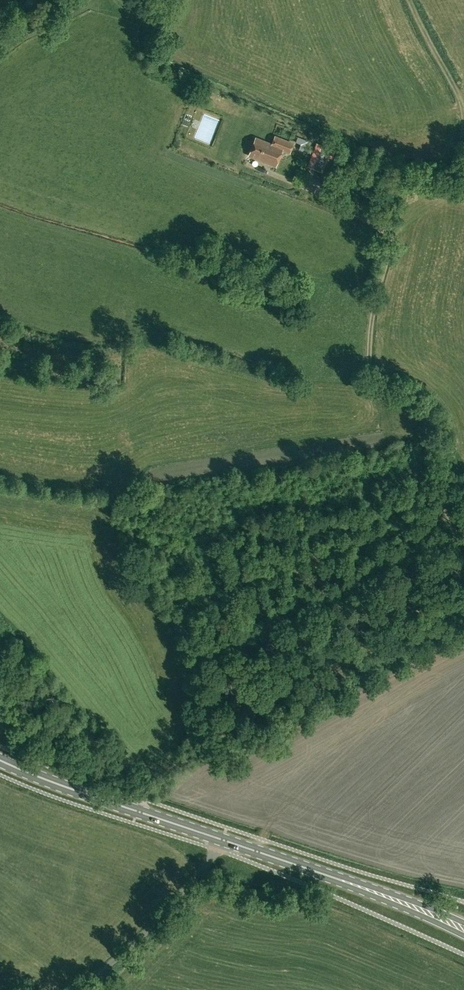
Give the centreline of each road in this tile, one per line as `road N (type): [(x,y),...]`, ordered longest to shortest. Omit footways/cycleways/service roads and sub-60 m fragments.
road 1 (track): [(136,812),(206,742),(394,637),(453,564),(458,541)]
road 2 (track): [(458,541),(428,468),(424,411),(381,392),(371,374),(389,240)]
road 3 (secondary): [(224,839),(463,937)]
road 4 (secondary): [(463,922),(224,839)]
road 5 (secondary): [(224,839),(0,760)]
road 6 (track): [(409,0),(461,106),(451,183)]

